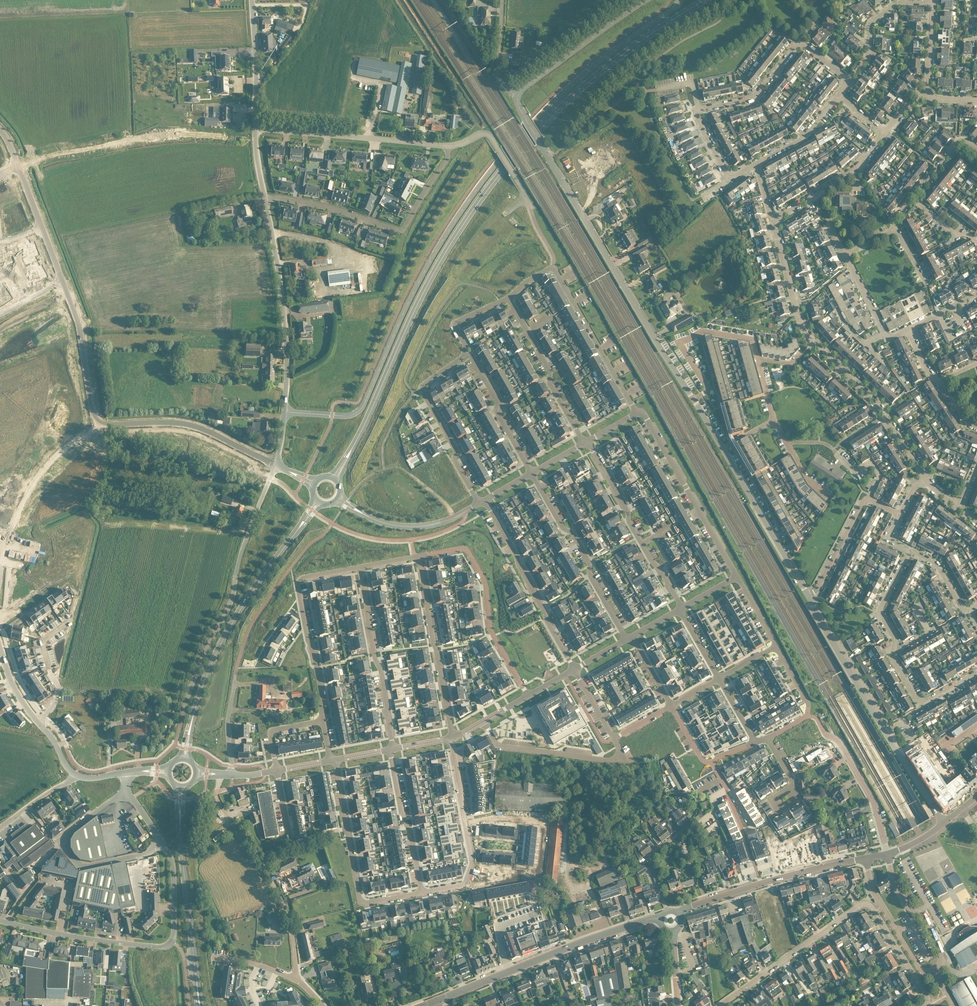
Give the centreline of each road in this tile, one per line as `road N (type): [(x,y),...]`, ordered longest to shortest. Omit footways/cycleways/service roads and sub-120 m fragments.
road 1 (unclassified): [(285,412),(360,410),(427,267),(476,192),(574,84),(680,0)]
road 2 (secondary): [(353,448),(432,275),(503,172),(580,90),(705,0)]
road 3 (residential): [(693,399),(519,97)]
road 4 (tertiary): [(925,480),(884,416),(809,338),(772,219)]
road 5 (unclassified): [(178,734),(275,464)]
road 6 (residential): [(944,822),(810,598)]
road 7 (residential): [(265,200),(404,230),(450,146)]
road 8 (tertiary): [(437,1001),(660,919)]
road 9 (residential): [(909,552),(881,606),(895,641),(892,657),(920,705),(976,673)]
road 10 (residential): [(298,982),(281,894),(220,804),(220,774)]
road 11 (secondary): [(190,729),(215,654),(297,531)]
road 12 (unclassified): [(285,412),(287,333),(265,200)]
road 13 (residential): [(419,556),(466,550),(485,584),(492,633),(528,696)]
road 14 (unclassified): [(128,790),(60,841),(80,868),(146,854),(160,842)]
road 15 (residential): [(332,760),(359,894),(370,902),(422,893)]
road 16 (residential): [(323,720),(299,584),(360,568)]
road 17 (residential): [(450,146),(256,129)]
road 18 (residential): [(630,638),(533,472)]
road 19 (residential): [(482,501),(574,669)]
road 20 (residential): [(737,576),(638,413)]
road 21 (residential): [(586,442),(681,607)]
road 22 (residential): [(419,556),(451,738)]
road 23 (residential): [(360,568),(393,749)]
road 24 (residential): [(465,354),(422,388),(482,501)]
road 25 (secondary): [(199,995),(180,816)]
road 26 (residential): [(718,1005),(865,904)]
road 27 (residential): [(172,942),(95,940),(0,920)]
road 28 (residential): [(759,361),(753,339),(702,332),(679,343),(709,390),(693,399)]
road 29 (residential): [(810,598),(723,449)]
road 30 (residential): [(638,413),(553,268)]
road 31 (residential): [(508,298),(586,442)]
road 32 (unclassified): [(519,97),(647,0)]
road 33 (residential): [(484,721),(497,745),(609,760),(623,755)]
road 34 (residential): [(393,749),(422,893)]
road 35 (tertiary): [(772,219),(852,170),(885,134)]
road 36 (residential): [(867,859),(878,902),(919,967),(935,971)]
road 37 (residential): [(888,854),(873,801),(840,742),(828,735)]
road 38 (residential): [(533,472),(465,354)]
road 39 (residential): [(870,499),(879,478),(871,463),(856,472),(823,442),(789,444)]
road 40 (residential): [(849,81),(868,58),(869,23),(902,1),(932,3)]
road 41 (residential): [(464,821),(546,821),(539,873)]
road 42 (residential): [(935,971),(941,955),(921,914),(906,905),(888,854)]
road 43 (unclassified): [(256,129),(253,0)]
road 44 (residential): [(700,109),(756,96),(801,42)]
road 45 (residential): [(976,429),(930,374),(909,331)]
road 46 (residential): [(924,1005),(925,992),(865,904)]

